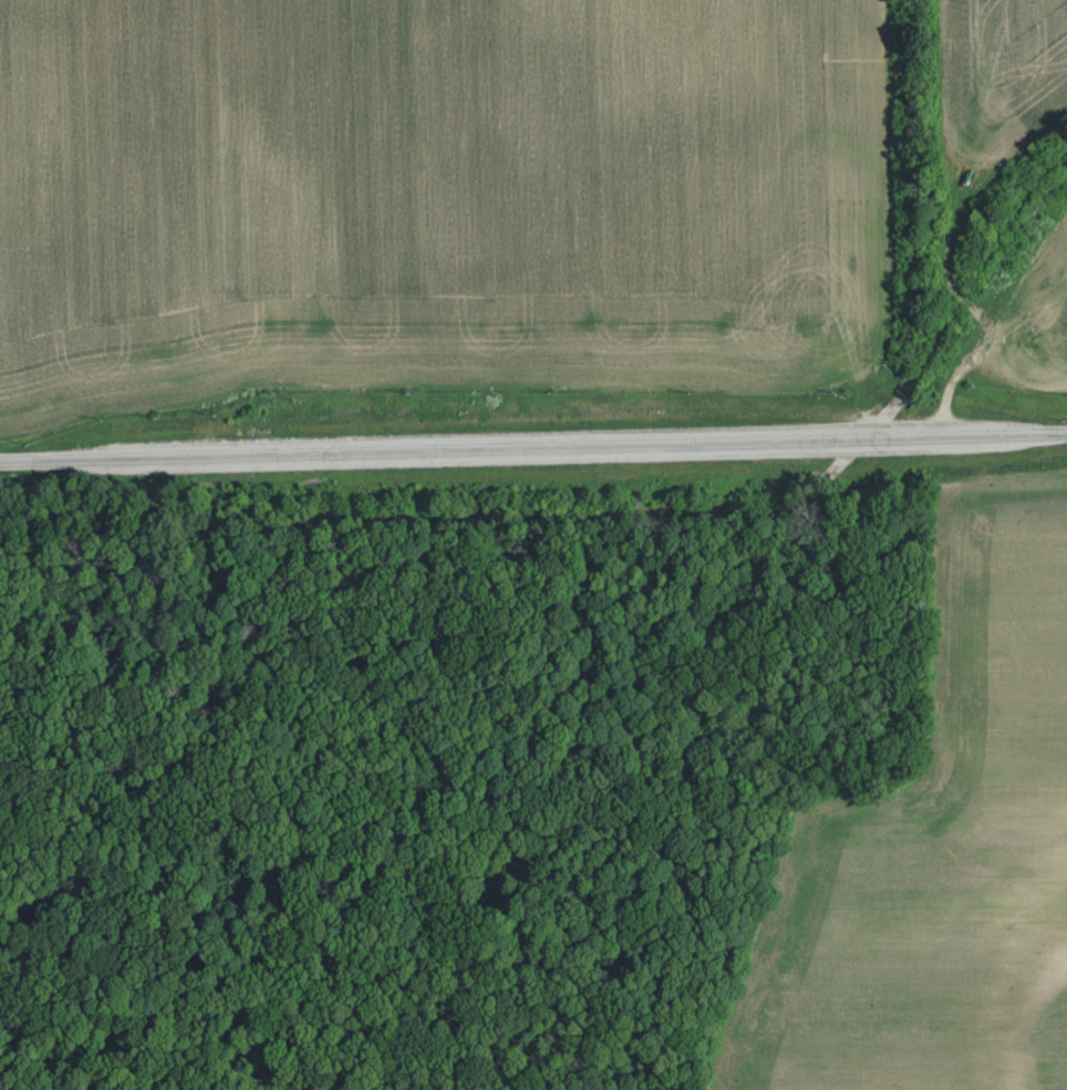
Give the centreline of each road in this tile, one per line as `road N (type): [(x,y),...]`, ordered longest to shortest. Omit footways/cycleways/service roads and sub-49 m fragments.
road 1 (secondary): [(0,458),(1066,433)]

